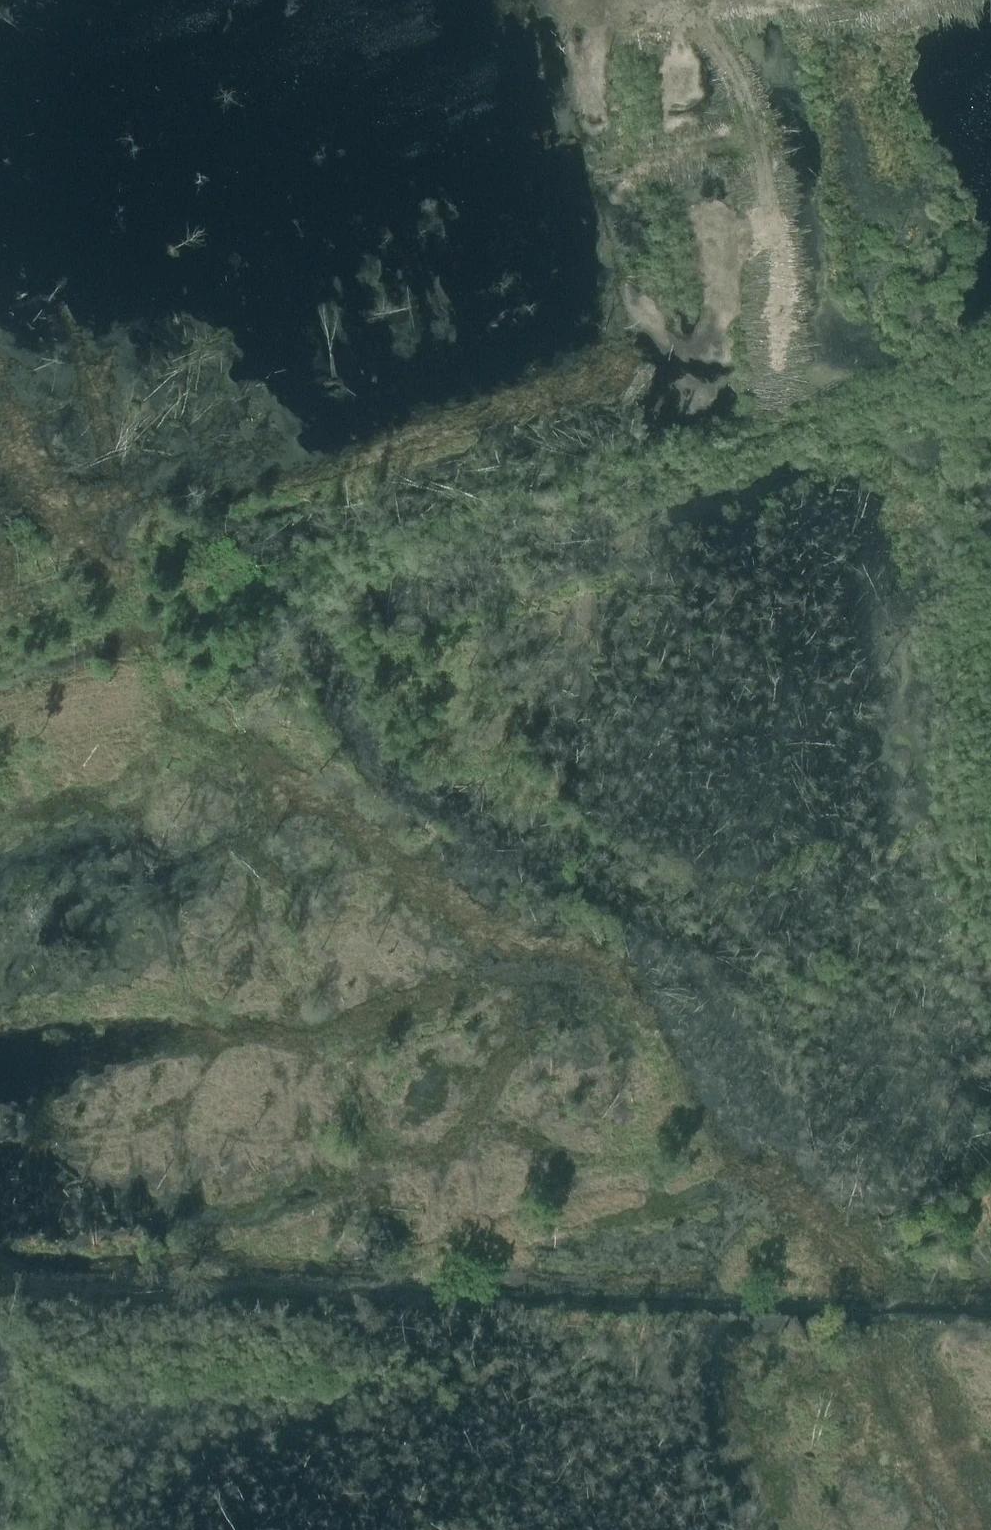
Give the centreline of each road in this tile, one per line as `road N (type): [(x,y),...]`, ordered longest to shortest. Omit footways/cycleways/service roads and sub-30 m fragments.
road 1 (track): [(951,1529),(884,1399),(875,1360),(878,1292)]

